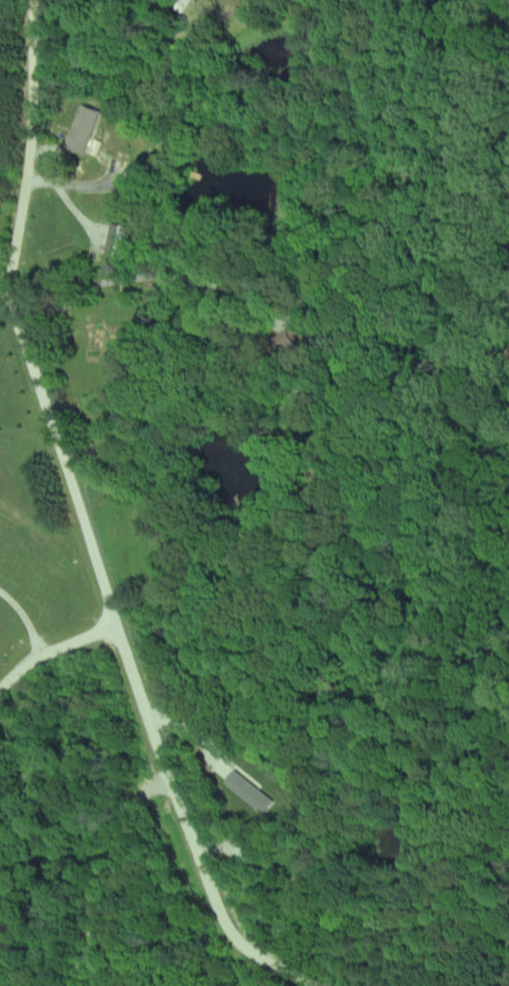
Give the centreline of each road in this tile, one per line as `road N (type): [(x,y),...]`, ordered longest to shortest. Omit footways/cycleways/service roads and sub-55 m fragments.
road 1 (residential): [(313,985),(241,949),(168,782),(116,628)]
road 2 (residential): [(116,628),(16,307)]
road 3 (residential): [(0,293),(16,307),(40,124),(38,0)]
road 4 (residential): [(0,698),(38,653),(116,628)]

